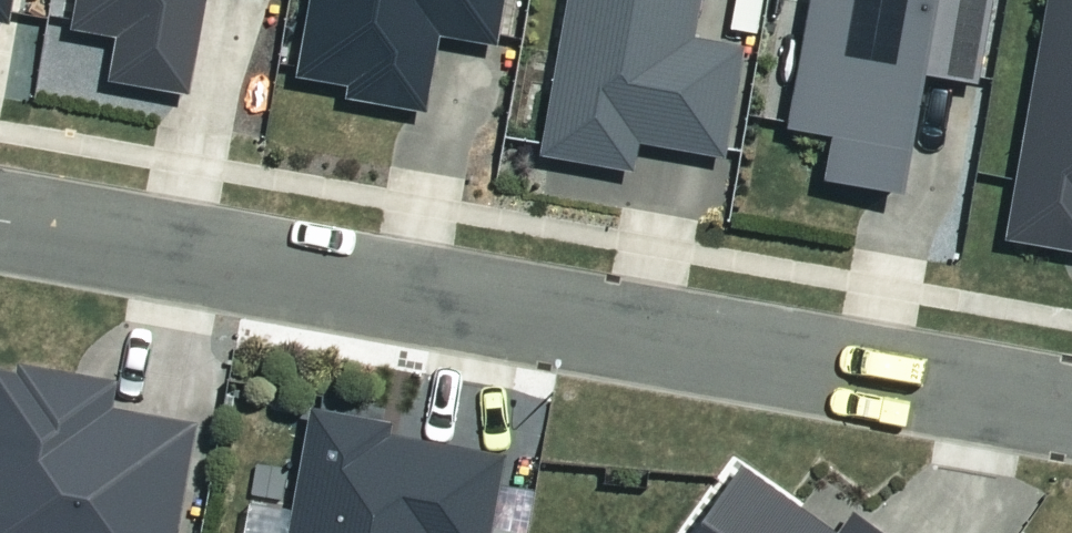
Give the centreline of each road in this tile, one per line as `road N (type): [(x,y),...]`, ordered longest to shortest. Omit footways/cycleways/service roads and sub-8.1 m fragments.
road 1 (residential): [(1071,410),(0,223)]

